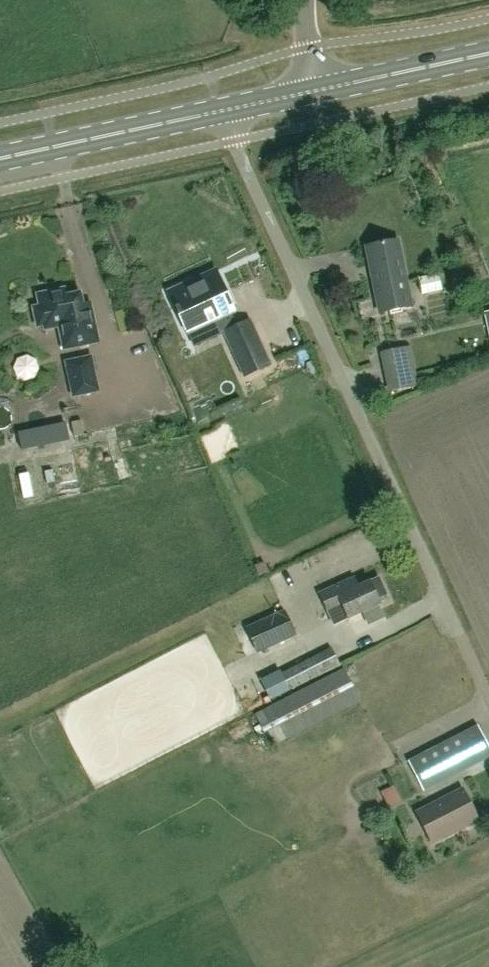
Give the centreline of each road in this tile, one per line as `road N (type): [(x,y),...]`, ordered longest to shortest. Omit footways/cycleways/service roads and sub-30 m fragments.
road 1 (unclassified): [(488,697),(224,111)]
road 2 (primary): [(0,159),(224,111)]
road 3 (primary): [(313,92),(488,54)]

